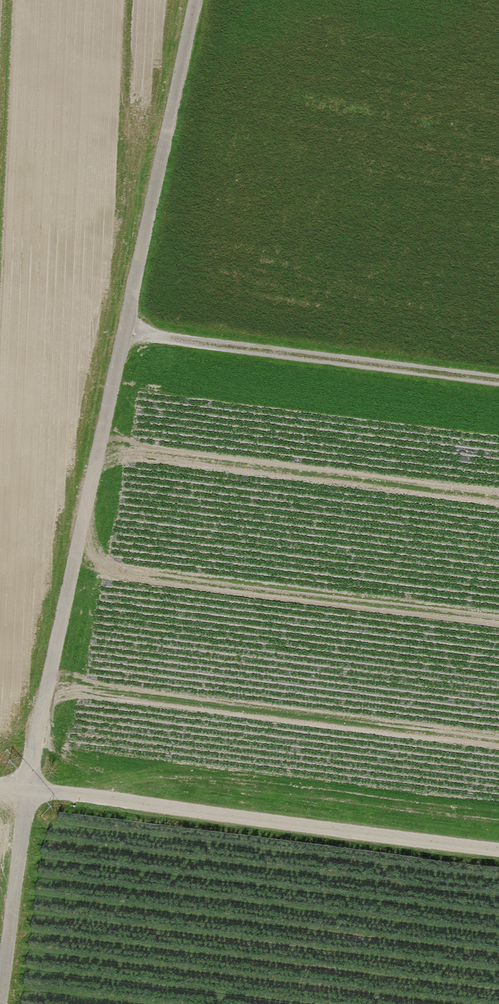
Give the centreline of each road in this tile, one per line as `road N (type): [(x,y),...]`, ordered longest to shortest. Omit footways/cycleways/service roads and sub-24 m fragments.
road 1 (residential): [(198,0),(30,790),(3,1003)]
road 2 (track): [(498,854),(0,787)]
road 3 (track): [(498,385),(126,338)]

